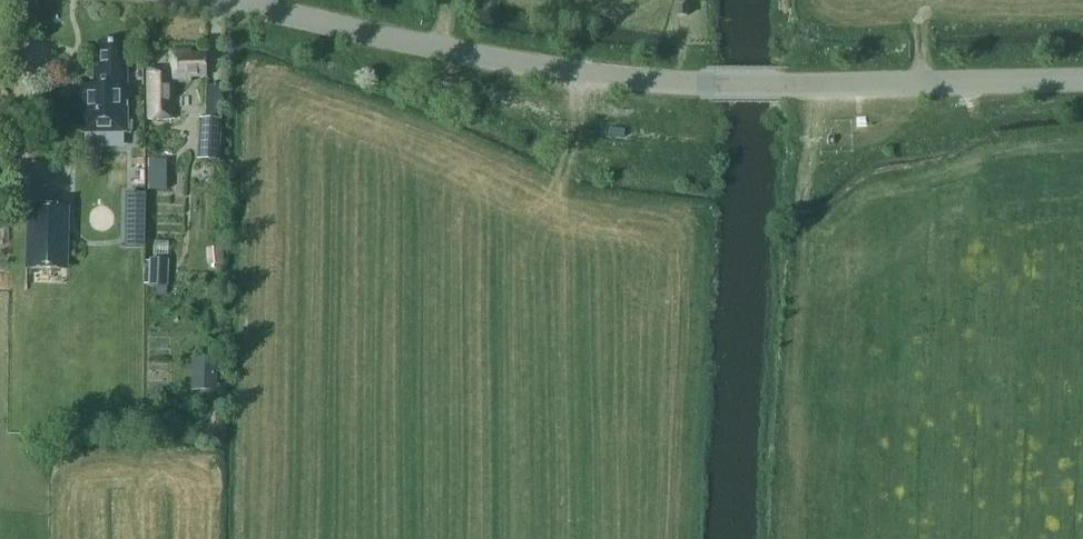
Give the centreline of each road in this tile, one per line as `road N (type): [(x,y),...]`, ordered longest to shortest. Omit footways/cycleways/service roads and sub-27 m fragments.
road 1 (tertiary): [(212,0),(547,68),(716,85)]
road 2 (tertiary): [(1082,80),(716,85)]

